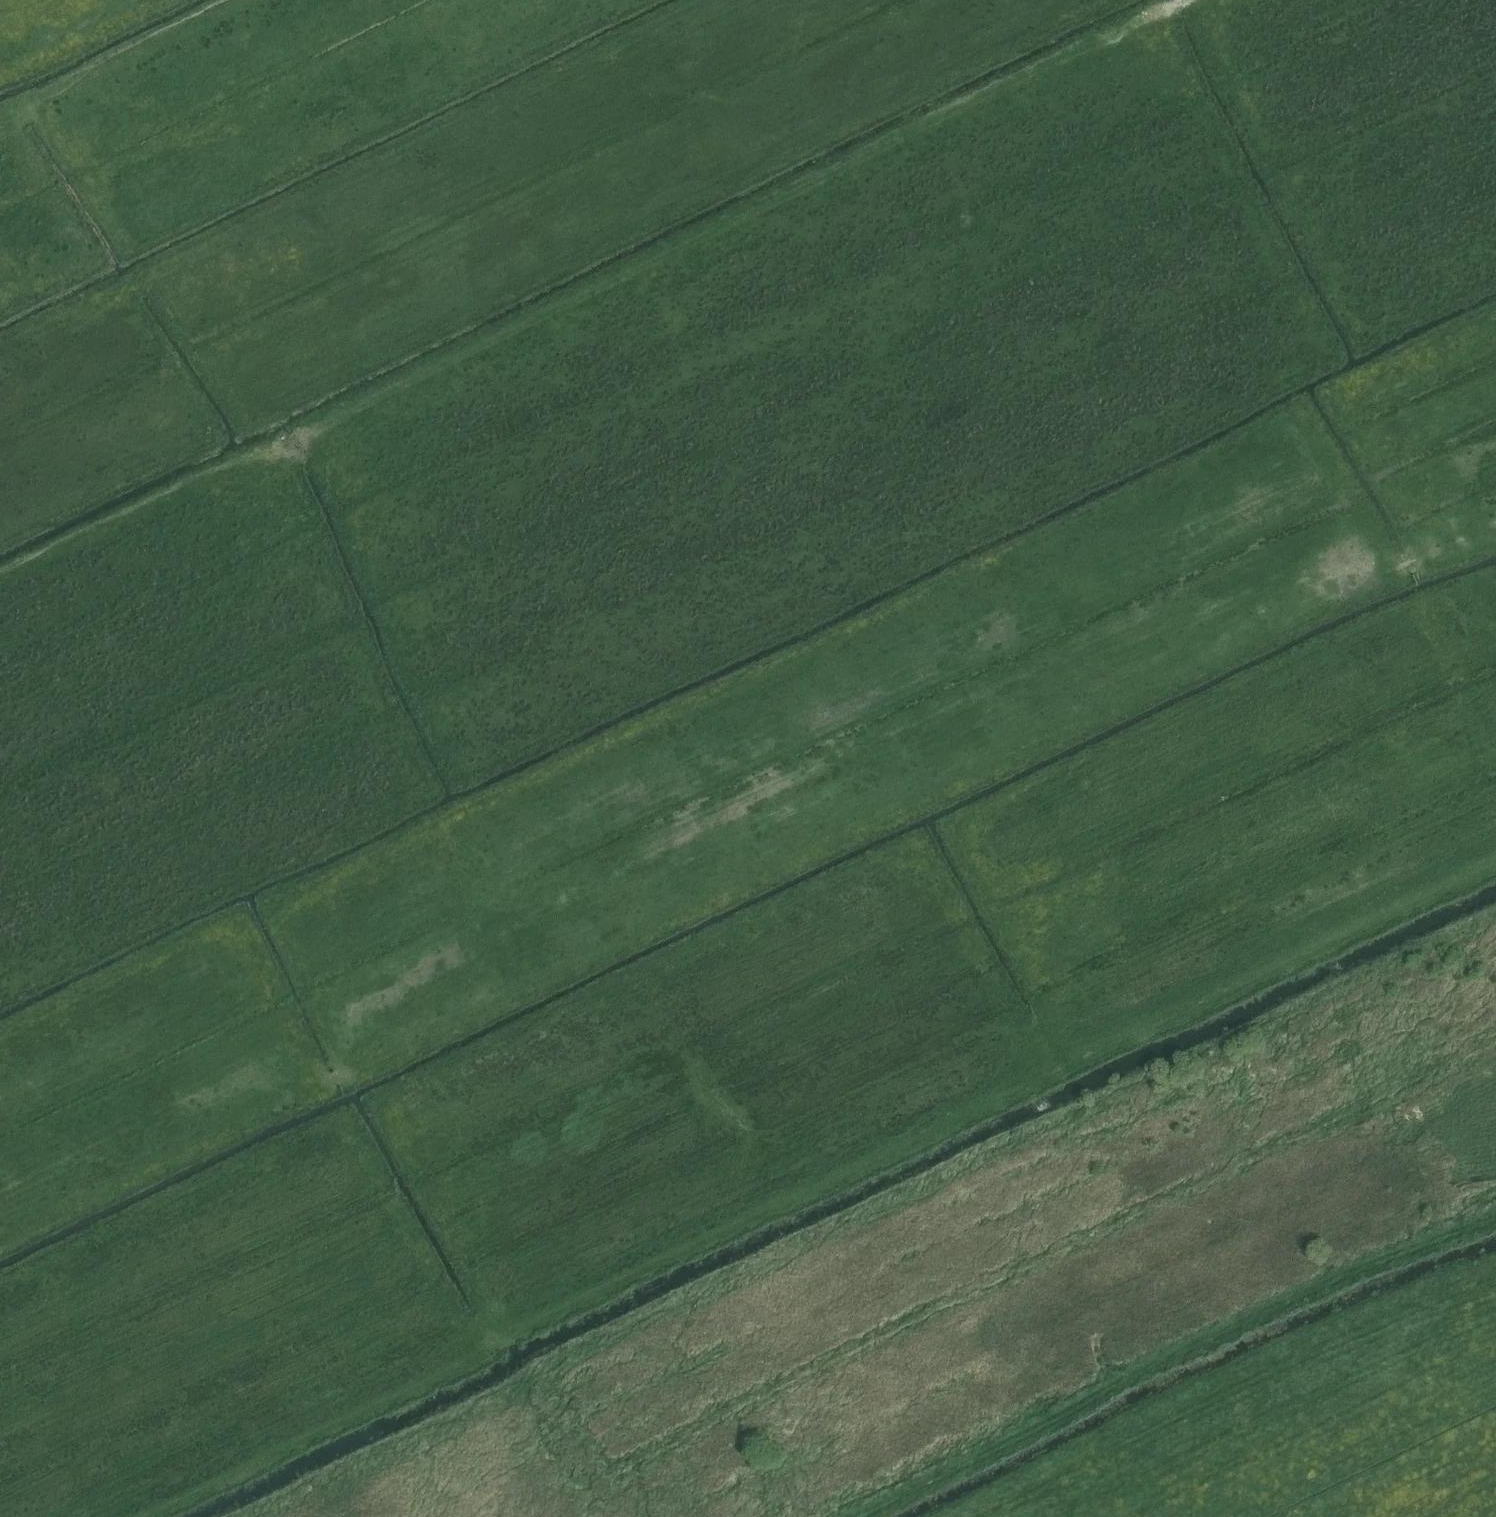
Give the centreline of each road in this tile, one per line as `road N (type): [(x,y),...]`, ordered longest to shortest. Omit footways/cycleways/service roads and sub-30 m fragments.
road 1 (track): [(843,1516),(1273,1311),(1495,1215)]

